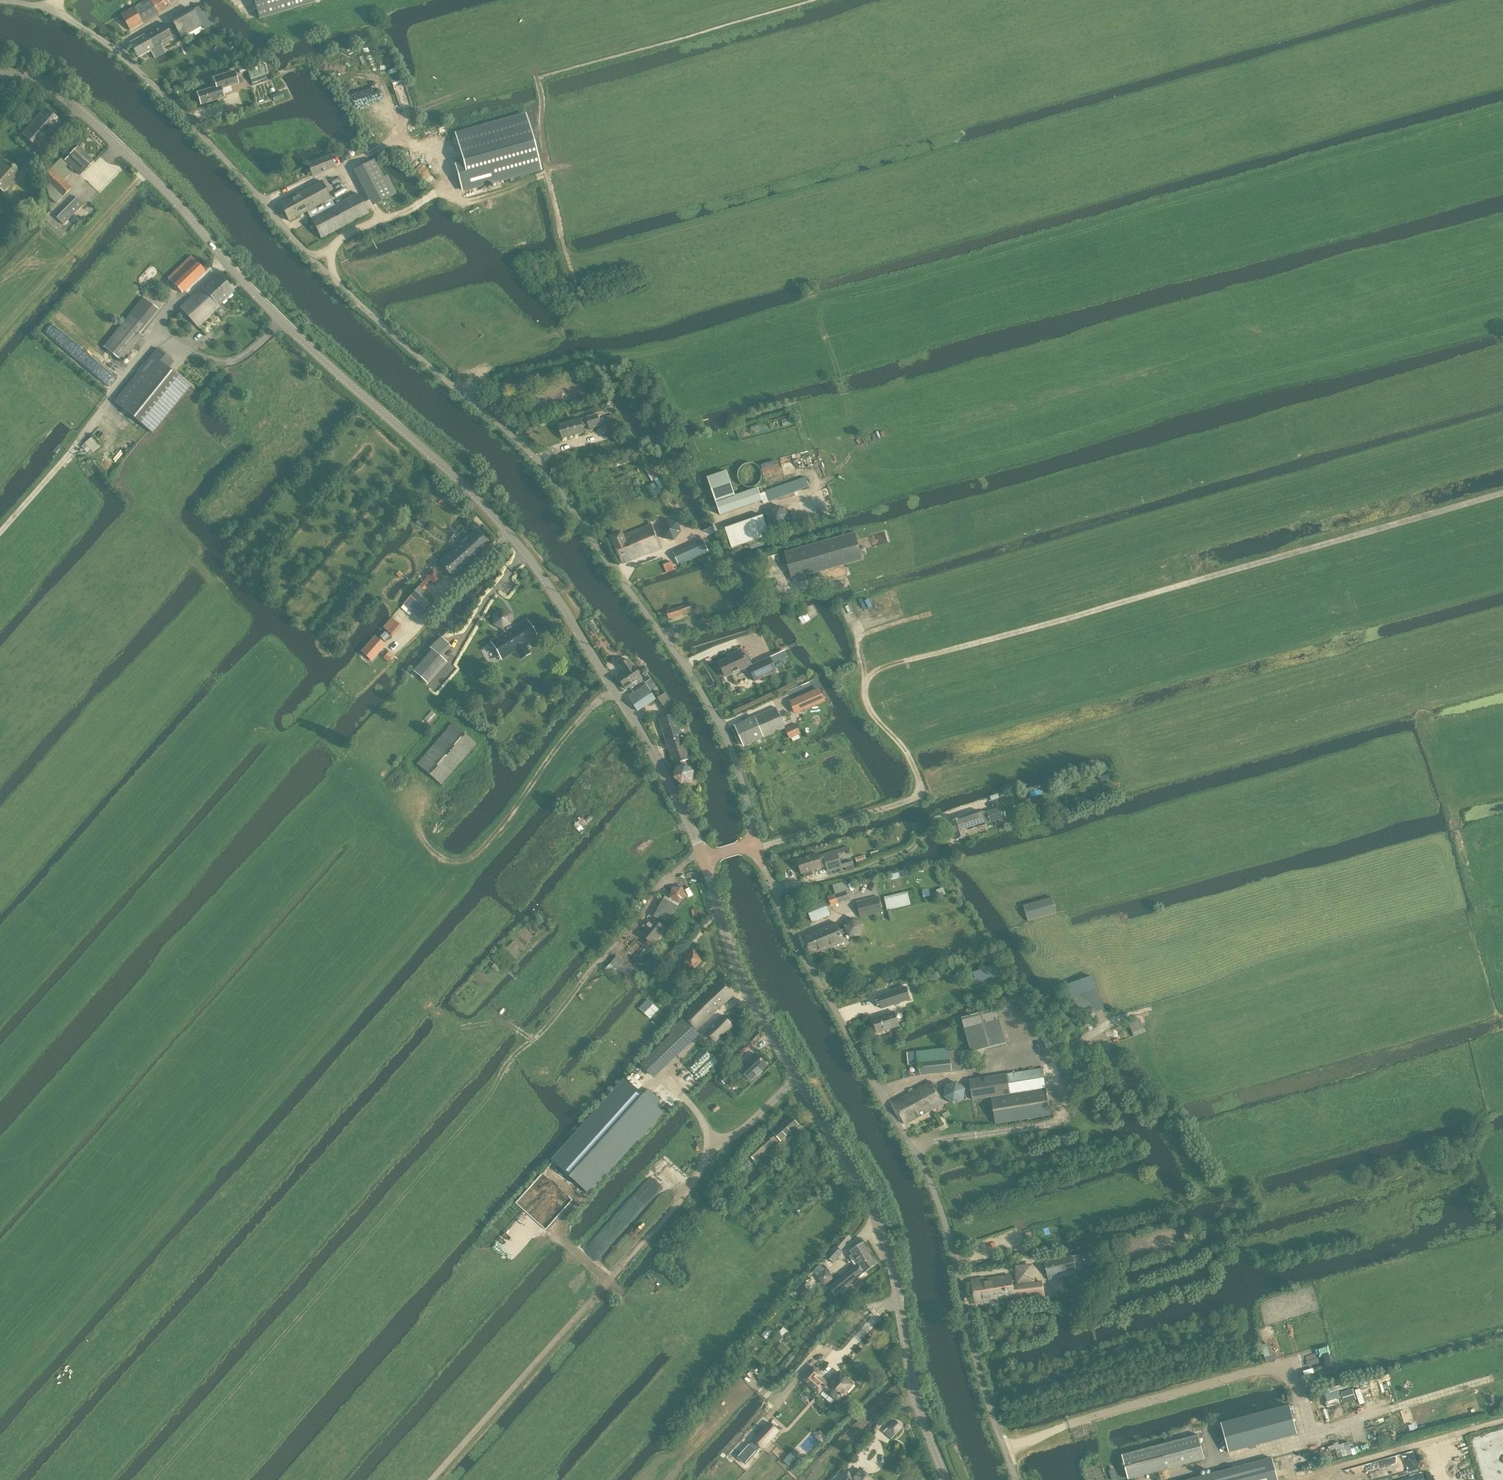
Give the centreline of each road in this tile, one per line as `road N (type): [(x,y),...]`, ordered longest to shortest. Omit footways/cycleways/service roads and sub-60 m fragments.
road 1 (unclassified): [(755,843),(721,725),(528,450),(373,318),(125,59),(49,10),(0,0)]
road 2 (tertiary): [(702,859),(618,698),(496,518),(267,306),(112,139),(55,90),(0,73)]
road 3 (track): [(757,848),(922,791),(907,752),(866,703),(866,679),(885,666),(1502,493)]
road 4 (unclassified): [(1017,1479),(928,1177),(793,937),(755,843)]
road 5 (tertiary): [(946,1479),(914,1392),(876,1220),(745,988),(702,859)]
road 6 (track): [(1059,1052),(1120,1019),(1478,925),(1502,925)]
road 7 (track): [(430,1479),(688,1195),(712,1136)]
road 8 (track): [(949,229),(806,264),(819,300),(954,265)]
road 9 (track): [(806,264),(671,302),(663,264),(570,264),(561,233)]
road 10 (track): [(671,302),(574,325),(453,387)]
road 11 (track): [(465,860),(504,825),(537,773),(611,688)]
road 12 (track): [(1326,1479),(1327,1466),(1502,1418)]
road 13 (track): [(0,528),(103,411)]

